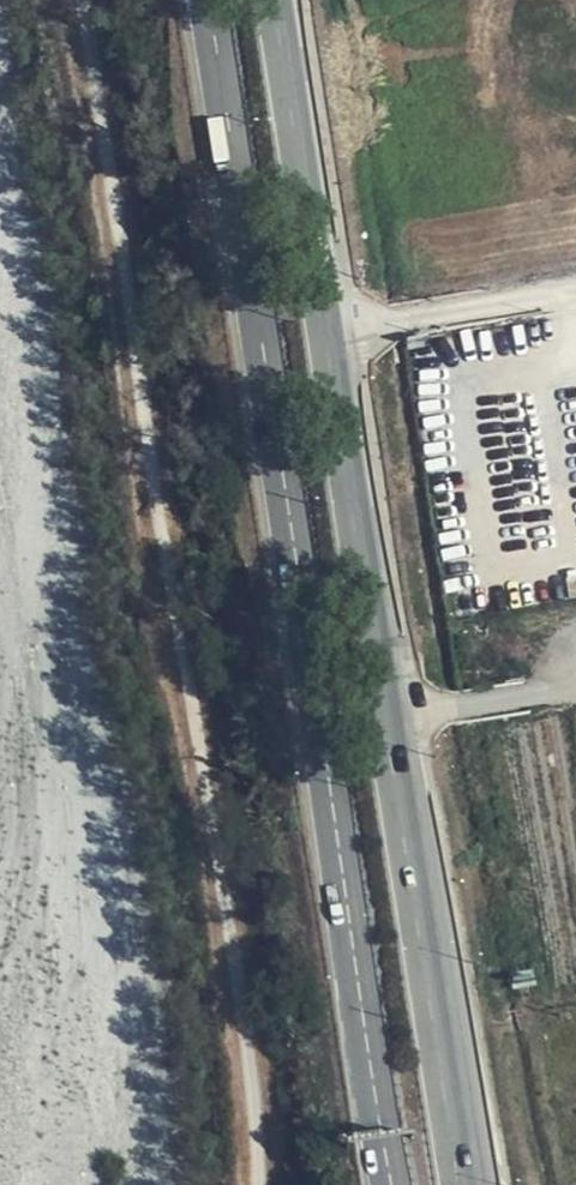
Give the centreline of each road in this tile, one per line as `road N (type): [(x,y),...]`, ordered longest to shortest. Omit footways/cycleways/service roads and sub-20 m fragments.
road 1 (primary): [(461,1184),(278,0)]
road 2 (track): [(255,1184),(237,983),(83,0)]
road 3 (primary): [(211,0),(377,1129)]
road 4 (track): [(575,689),(388,715)]

